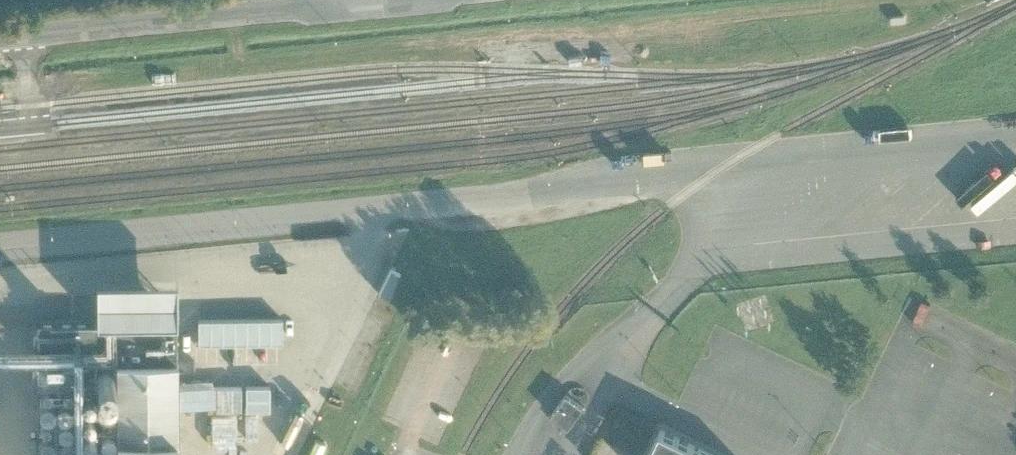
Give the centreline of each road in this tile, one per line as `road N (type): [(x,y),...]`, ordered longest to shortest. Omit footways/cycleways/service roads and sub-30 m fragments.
road 1 (unclassified): [(356,0),(0,34)]

